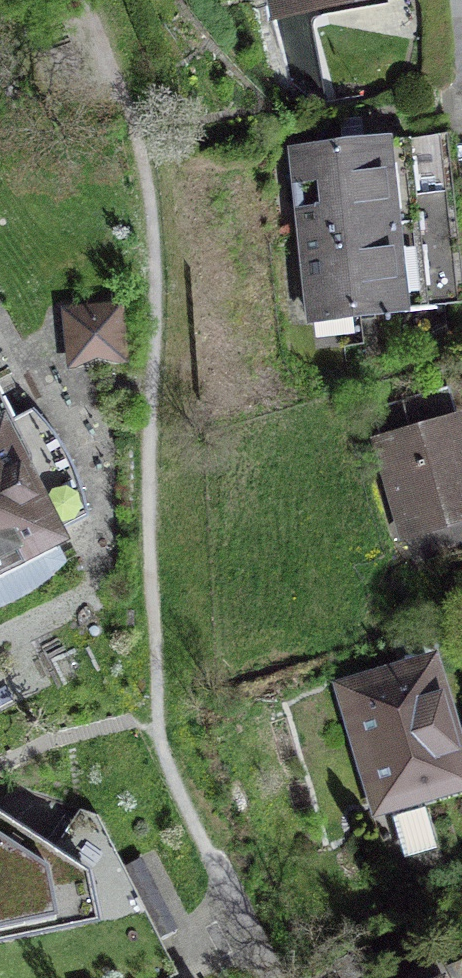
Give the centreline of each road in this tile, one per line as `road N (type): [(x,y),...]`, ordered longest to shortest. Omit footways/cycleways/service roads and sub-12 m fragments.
road 1 (residential): [(217,863),(278,977)]

